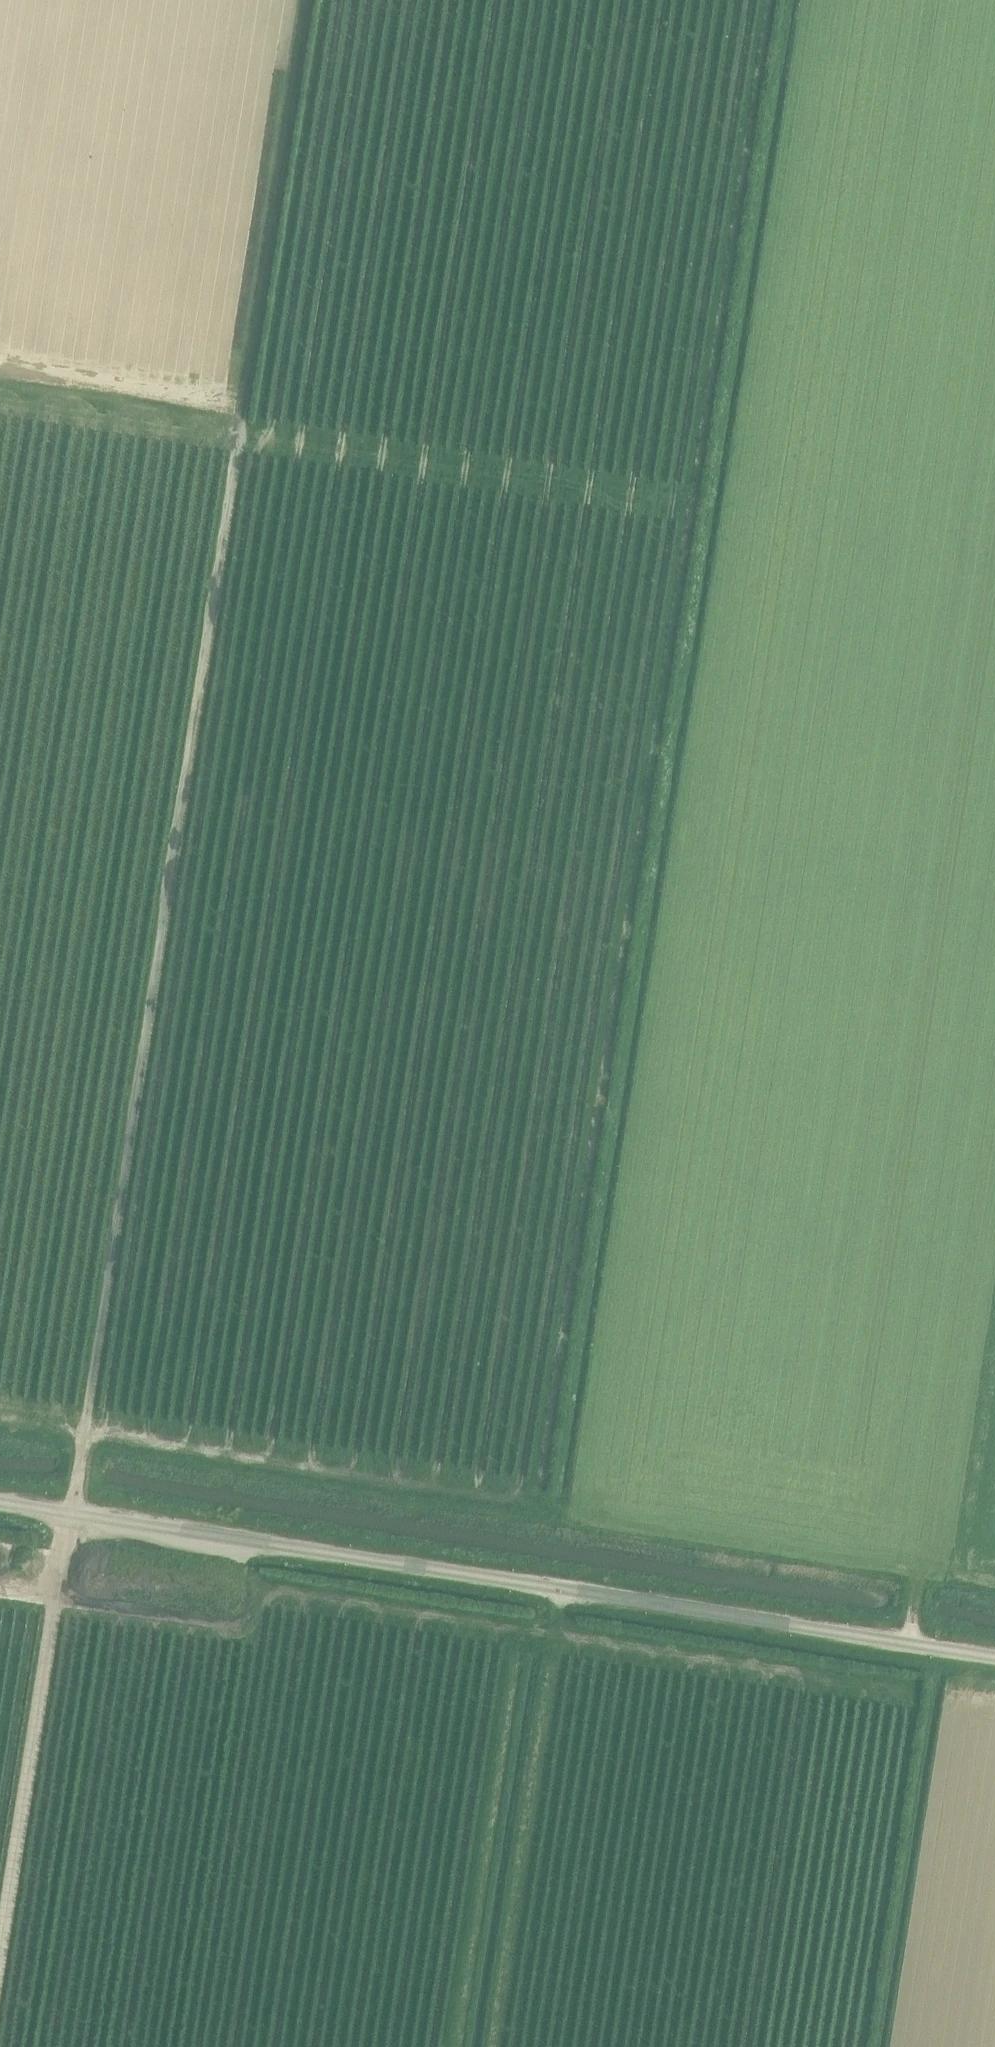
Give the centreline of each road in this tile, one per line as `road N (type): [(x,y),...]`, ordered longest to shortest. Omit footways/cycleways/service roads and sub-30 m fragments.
road 1 (tertiary): [(994,1661),(0,1503)]

